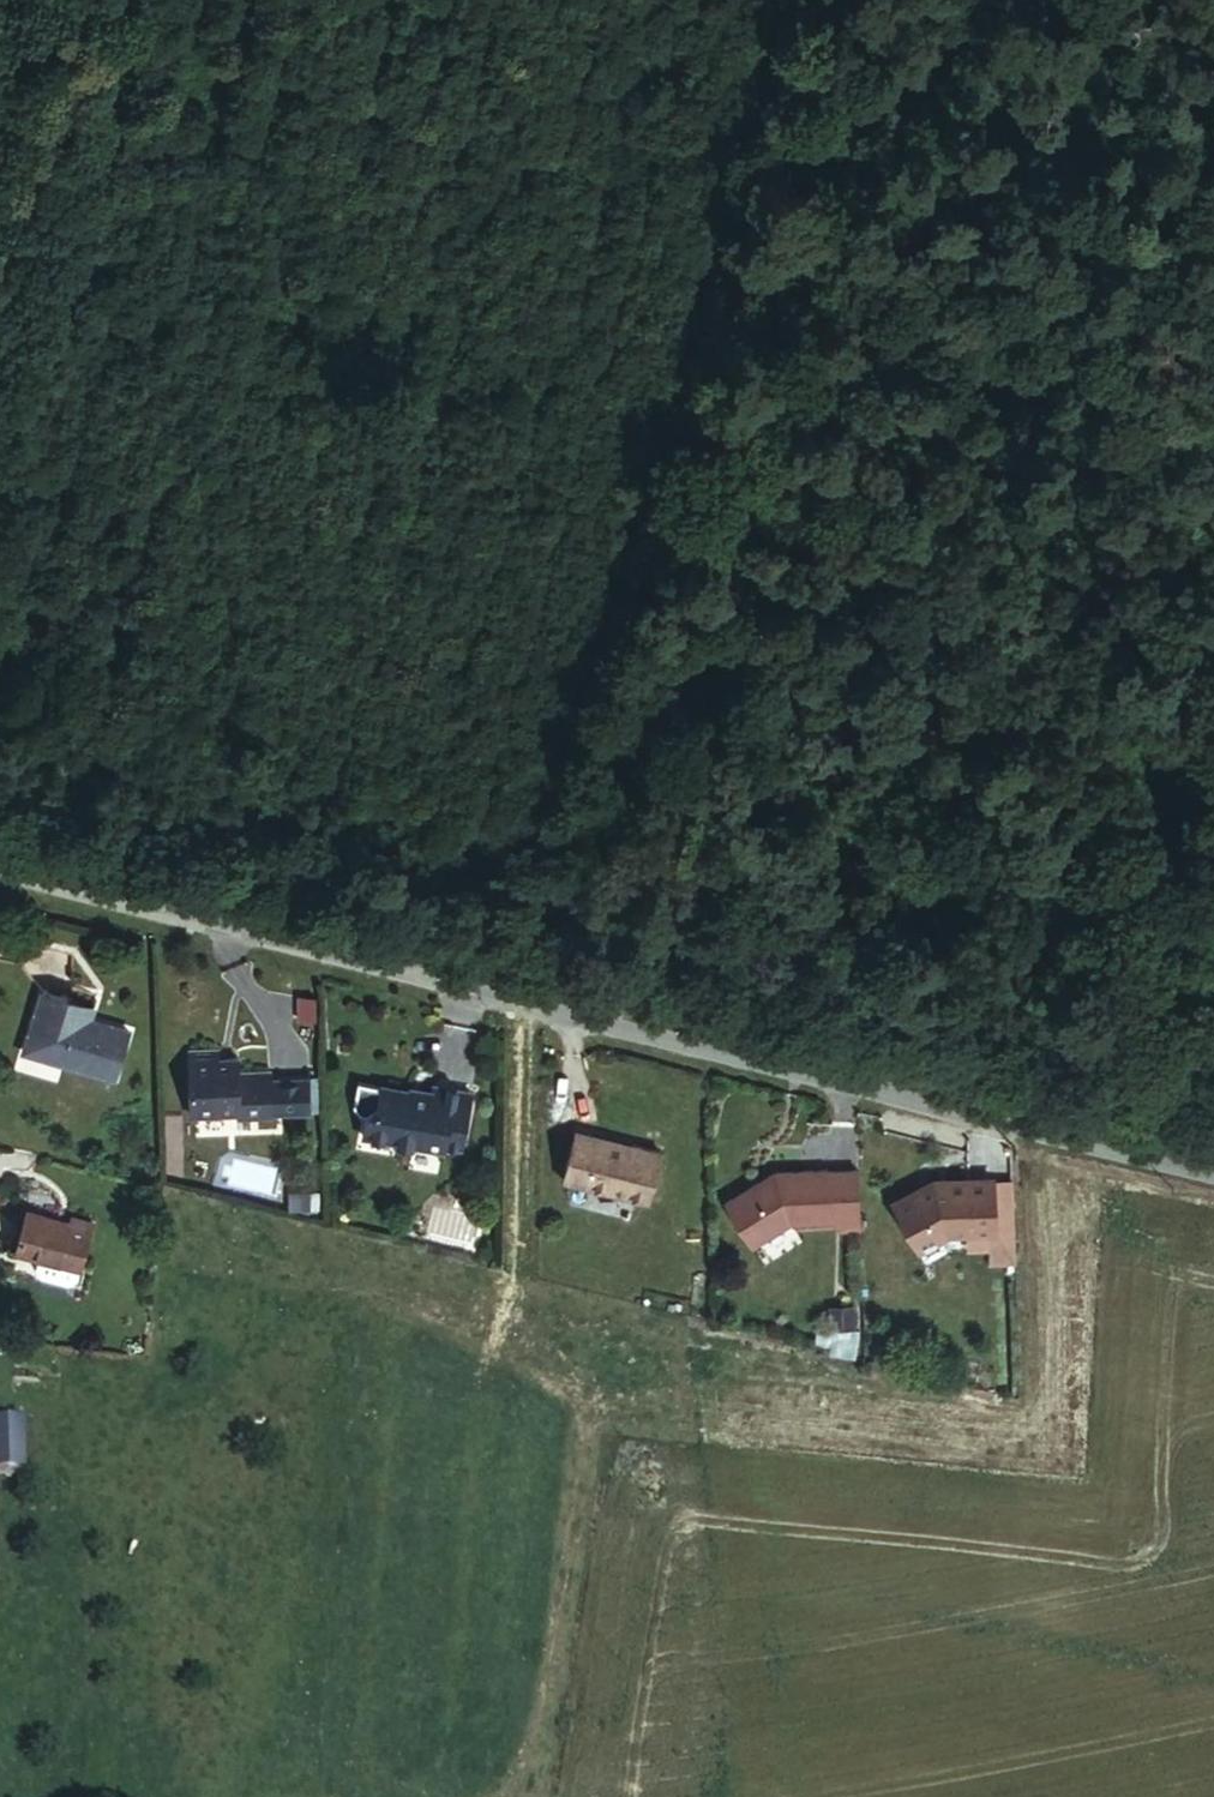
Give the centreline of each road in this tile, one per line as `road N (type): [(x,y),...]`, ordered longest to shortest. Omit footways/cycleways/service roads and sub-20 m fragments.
road 1 (residential): [(1213,1170),(0,876)]
road 2 (track): [(790,0),(675,426),(571,711)]

